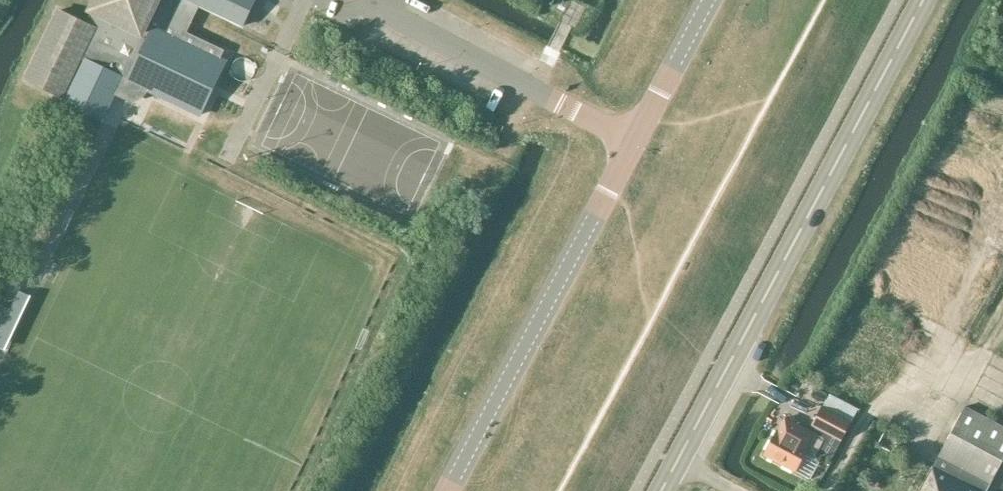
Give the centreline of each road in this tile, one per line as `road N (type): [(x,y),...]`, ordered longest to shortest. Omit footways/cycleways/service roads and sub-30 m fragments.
road 1 (secondary): [(662,490),(925,0)]
road 2 (tertiary): [(447,490),(709,0)]

